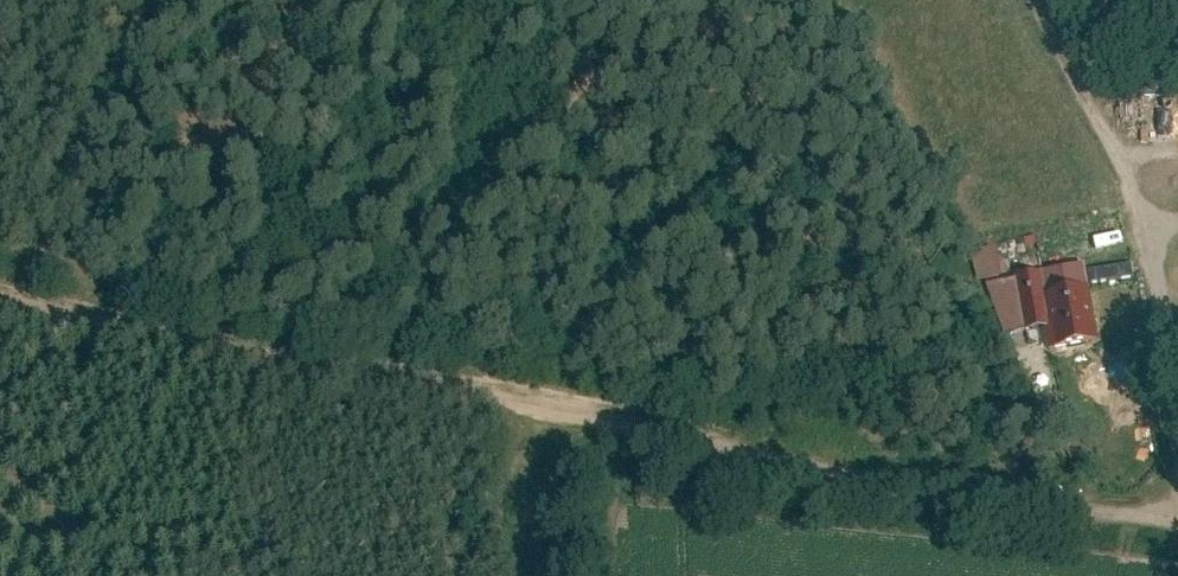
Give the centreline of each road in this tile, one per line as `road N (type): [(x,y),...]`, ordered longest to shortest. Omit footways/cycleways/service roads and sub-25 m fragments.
road 1 (track): [(0,299),(1177,520)]
road 2 (residential): [(1177,473),(1148,223),(1032,0)]
road 3 (track): [(520,396),(508,461),(510,574)]

